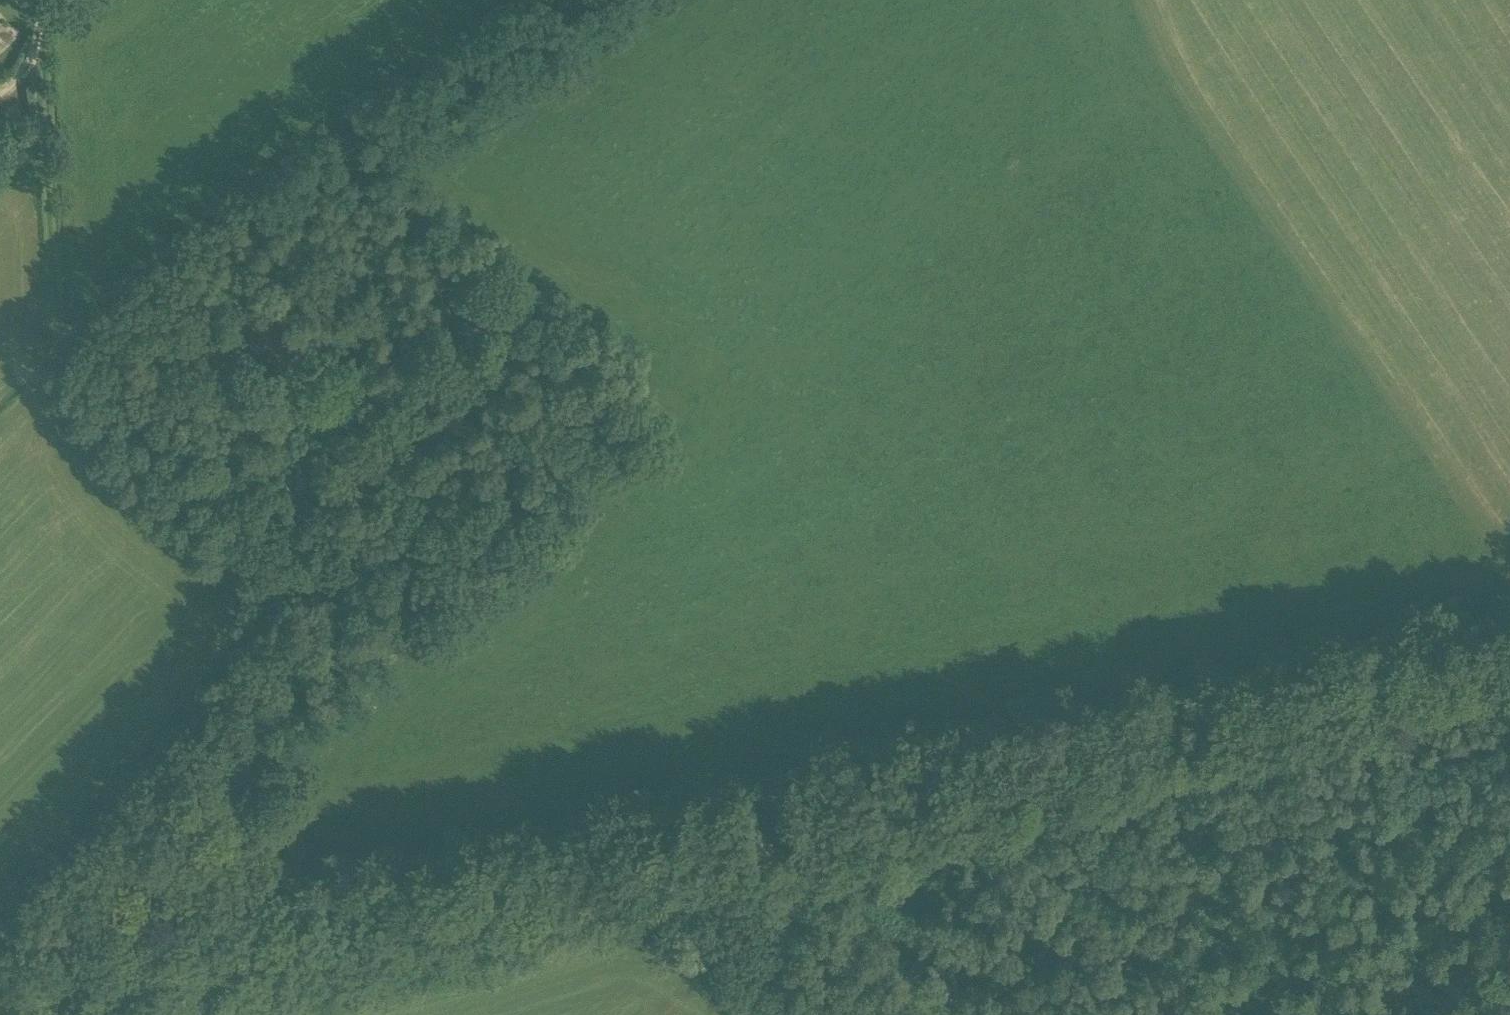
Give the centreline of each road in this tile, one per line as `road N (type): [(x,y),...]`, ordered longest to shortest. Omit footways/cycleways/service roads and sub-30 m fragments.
road 1 (unclassified): [(0,987),(707,848),(1150,743),(1509,640)]
road 2 (track): [(0,926),(238,667),(258,612),(248,571),(146,489),(60,364),(36,66),(43,0)]
road 3 (track): [(1375,1014),(1452,944),(1509,845)]

